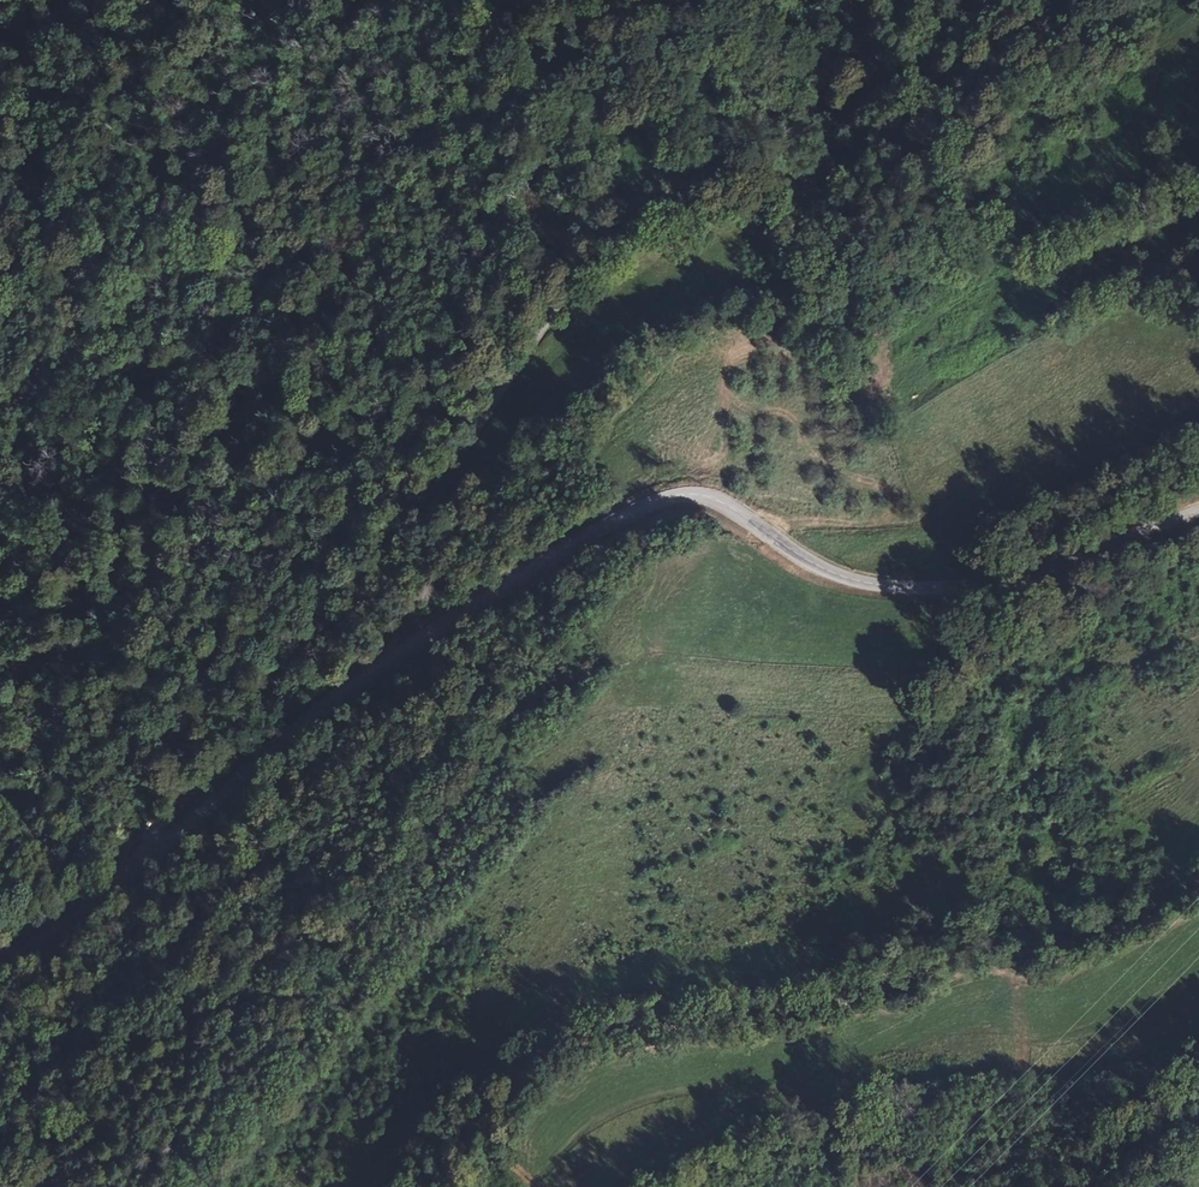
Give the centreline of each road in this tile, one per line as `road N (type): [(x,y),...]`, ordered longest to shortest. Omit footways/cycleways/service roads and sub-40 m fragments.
road 1 (track): [(1033,12),(1019,10),(928,47),(909,77),(862,89),(841,138),(813,149),(769,110),(733,98),(700,69),(617,85),(350,208),(13,532),(0,553)]
road 2 (unclassified): [(268,737),(286,662),(313,613),(356,579),(438,481),(577,274),(638,213),(752,171),(789,174),(839,211),(866,159),(977,44),(1017,18),(1073,0)]
road 3 (tertiary): [(268,737),(494,586),(668,497),(719,500),(844,577),(937,590),(1013,583),(1198,509)]
road 4 (track): [(1198,876),(1076,940),(970,954),(897,988),(564,1039),(539,1055),(421,1186)]
road 5 (tertiary): [(0,956),(64,906),(119,878),(188,803),(268,737)]

